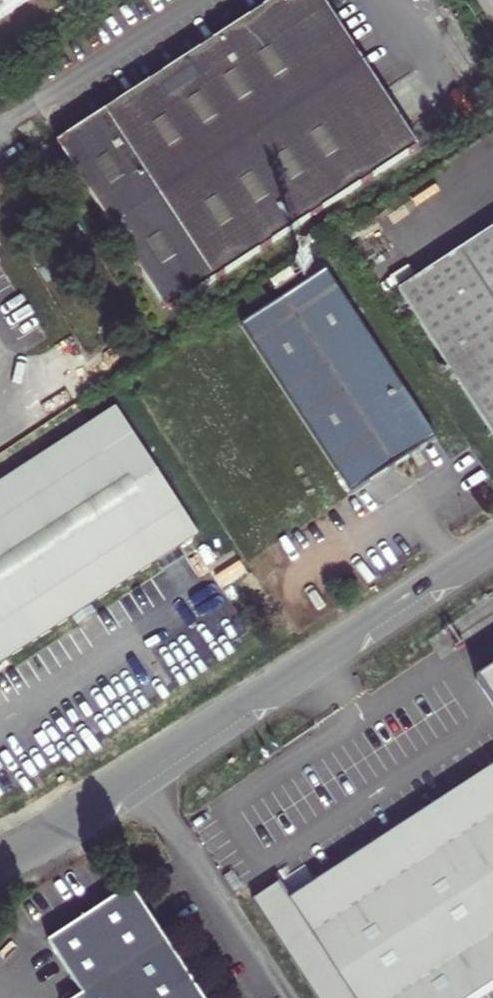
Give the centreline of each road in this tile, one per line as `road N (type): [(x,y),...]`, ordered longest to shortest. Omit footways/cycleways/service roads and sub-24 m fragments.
road 1 (unclassified): [(0,863),(76,823),(492,548)]

